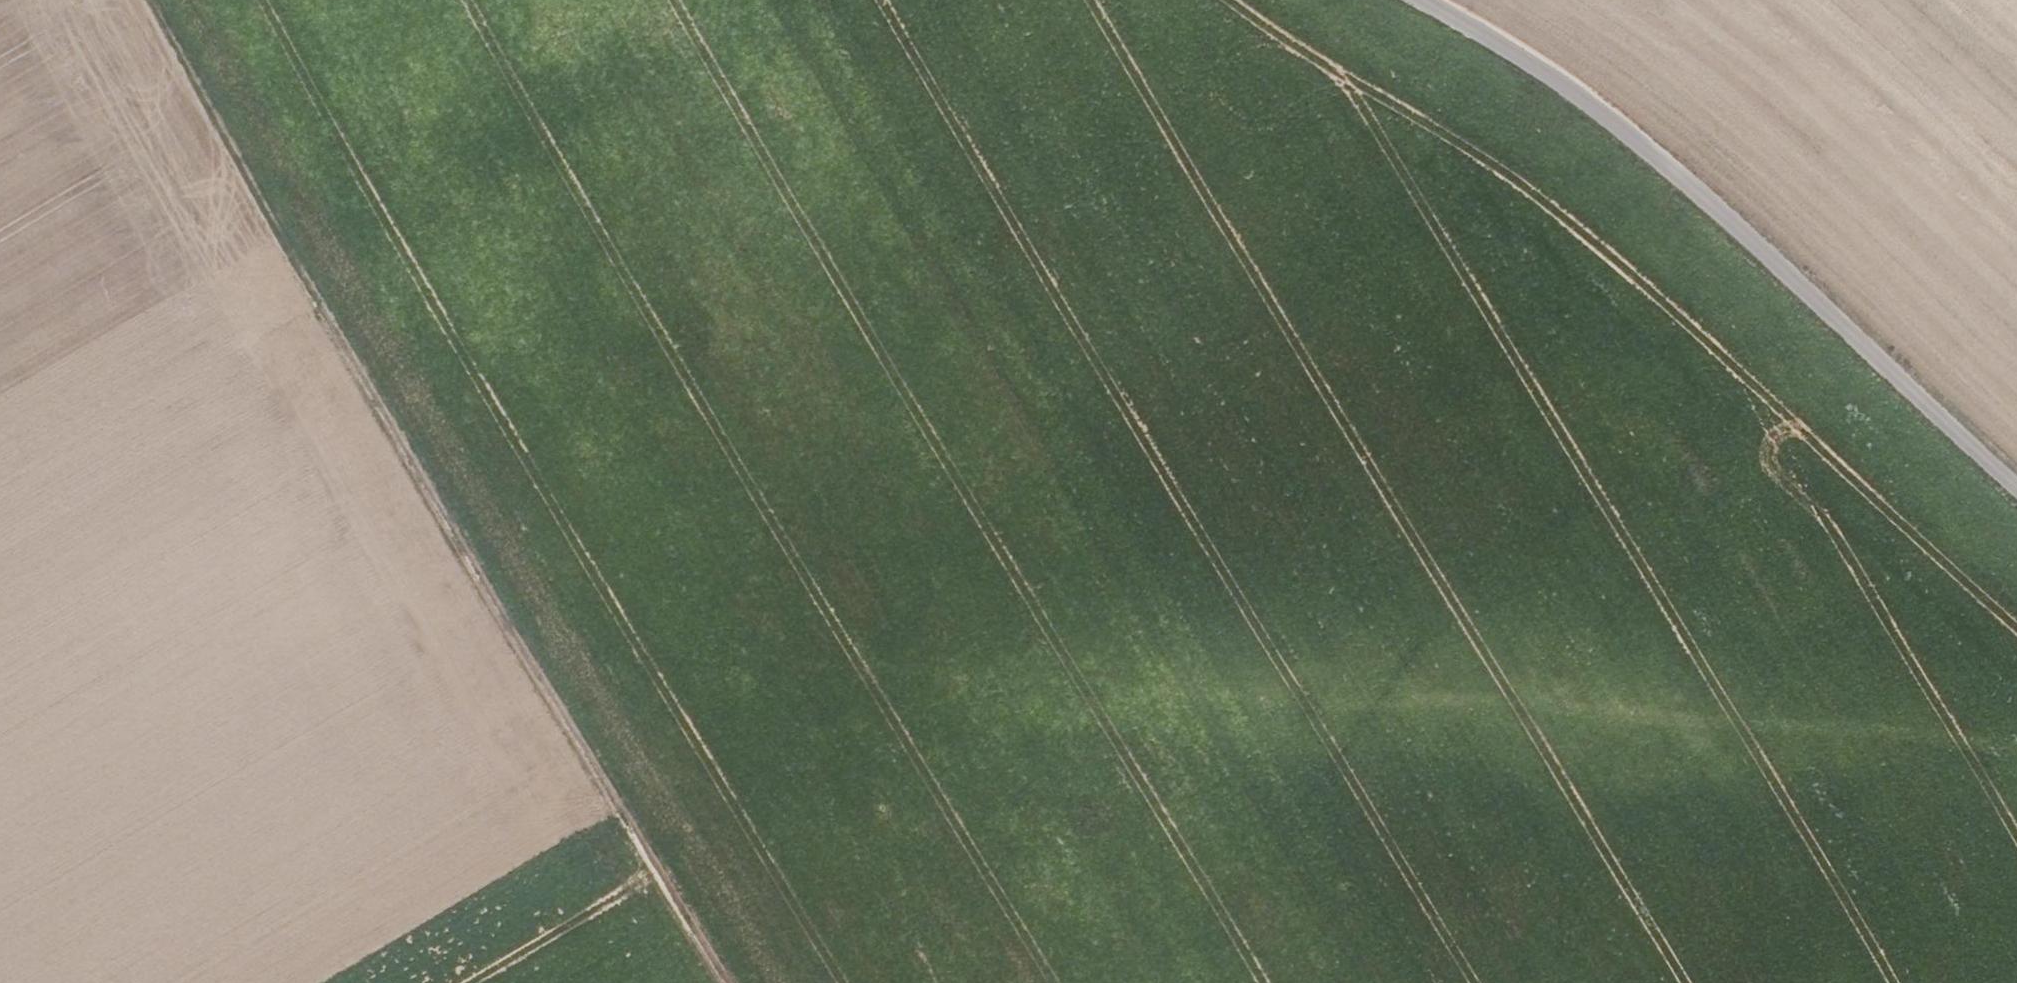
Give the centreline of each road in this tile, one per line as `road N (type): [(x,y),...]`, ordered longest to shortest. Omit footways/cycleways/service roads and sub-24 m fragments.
road 1 (track): [(148,0),(727,982)]
road 2 (unclassified): [(1431,0),(1562,82),(1657,155),(2016,483)]

